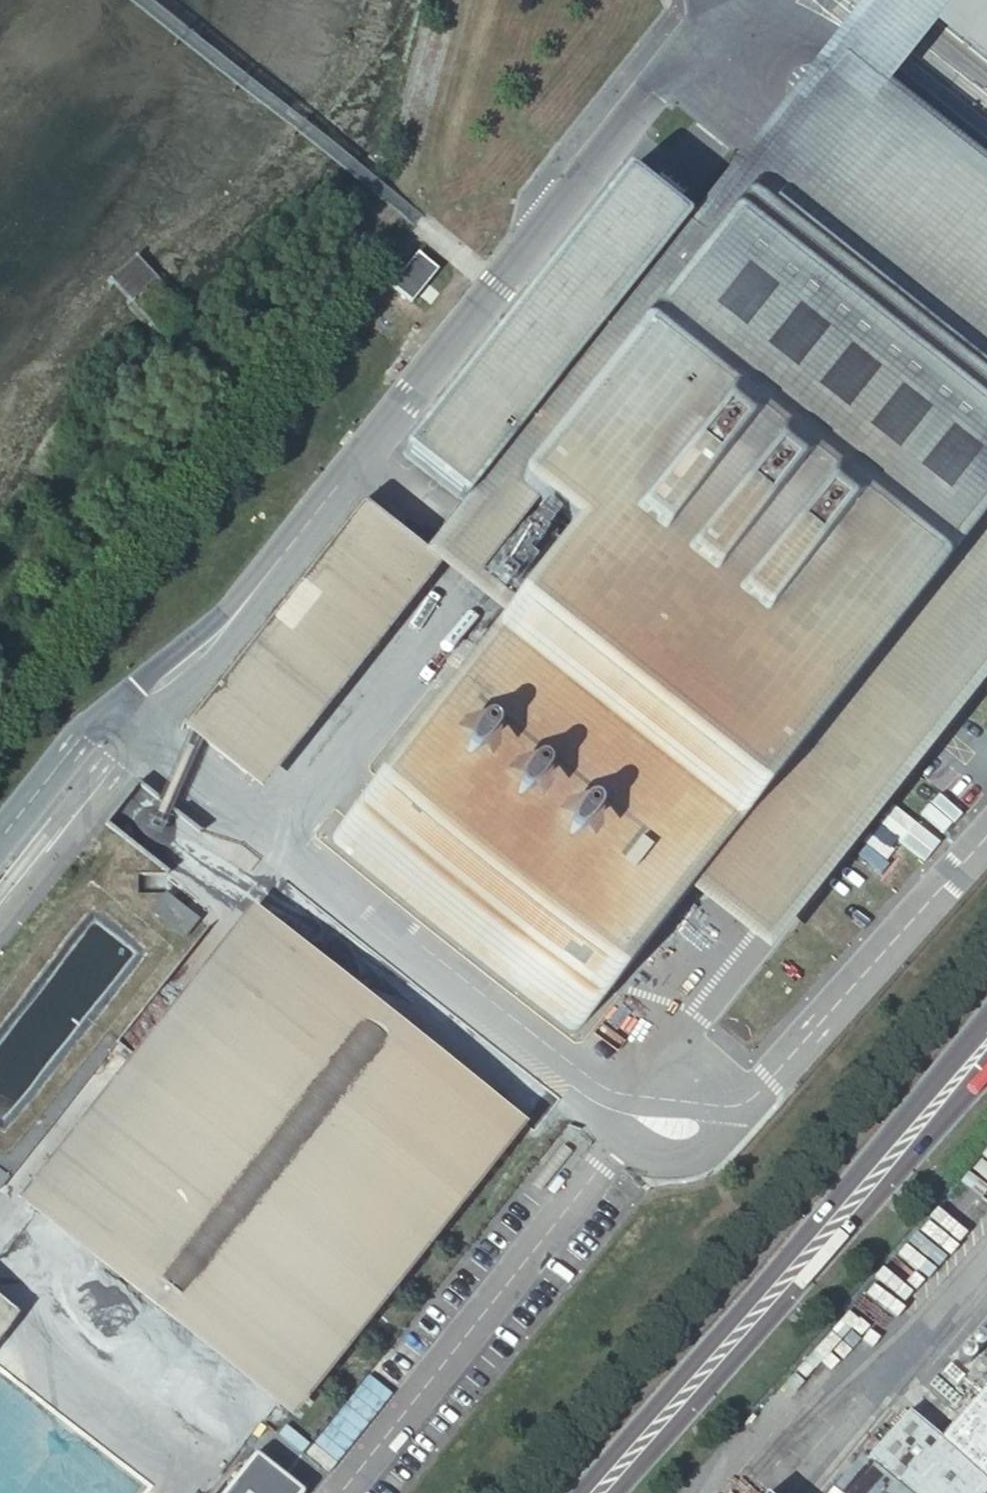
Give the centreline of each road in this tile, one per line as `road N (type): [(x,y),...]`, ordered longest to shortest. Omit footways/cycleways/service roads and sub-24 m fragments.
road 1 (secondary): [(986,1048),(602,1492)]

